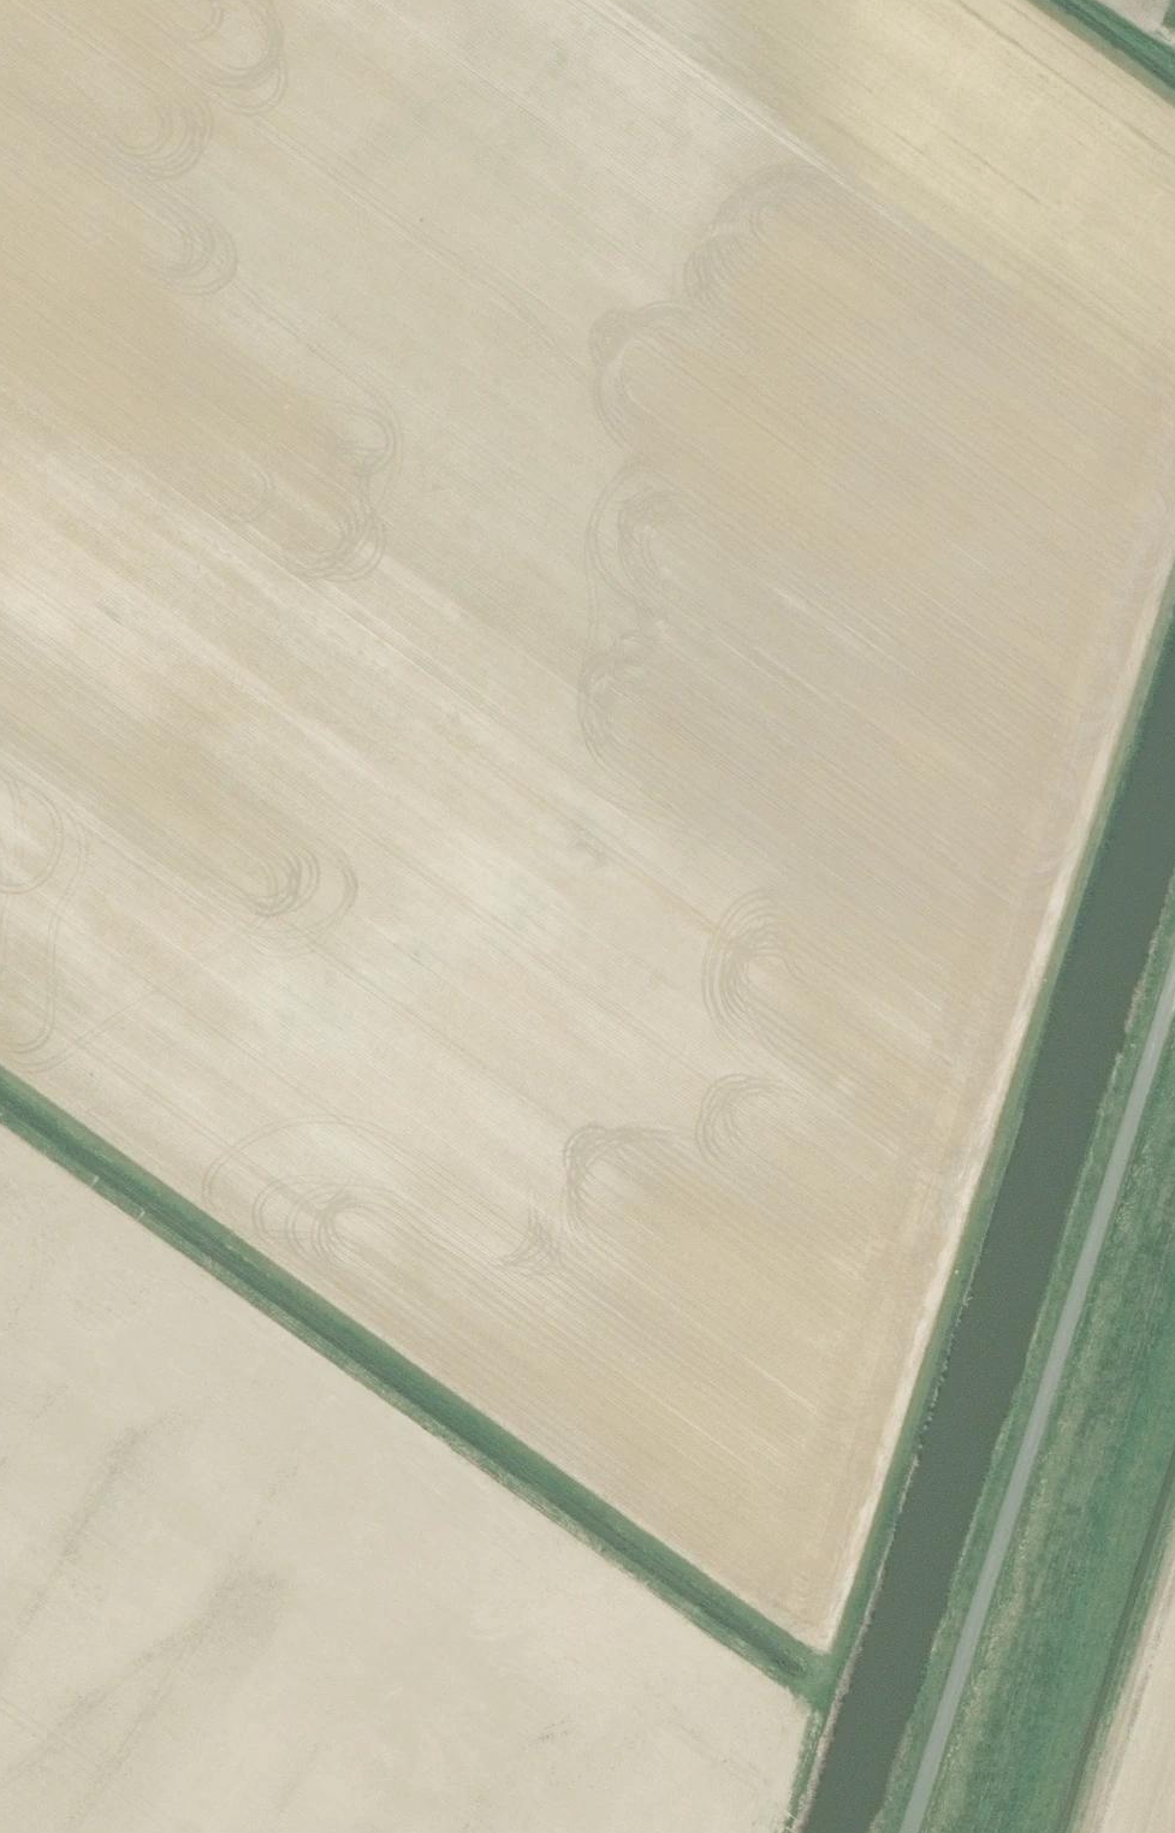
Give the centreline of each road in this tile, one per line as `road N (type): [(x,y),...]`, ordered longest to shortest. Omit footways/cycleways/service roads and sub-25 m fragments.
road 1 (unclassified): [(909,1832),(1174,979)]

